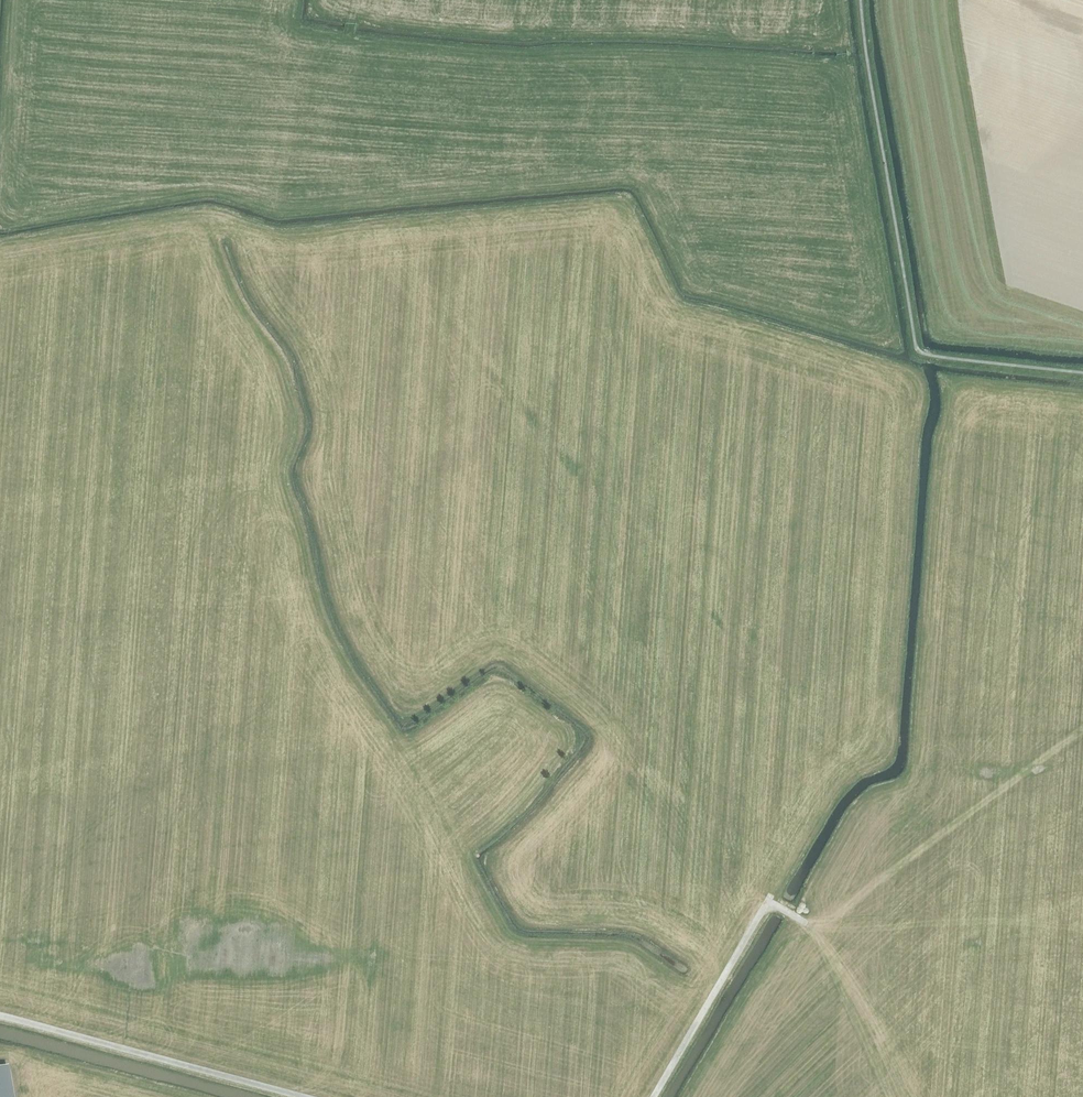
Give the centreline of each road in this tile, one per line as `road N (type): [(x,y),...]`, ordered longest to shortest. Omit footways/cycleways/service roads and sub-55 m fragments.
road 1 (track): [(312,1096),(0,1015)]
road 2 (track): [(831,937),(776,907),(762,909),(653,1096)]

